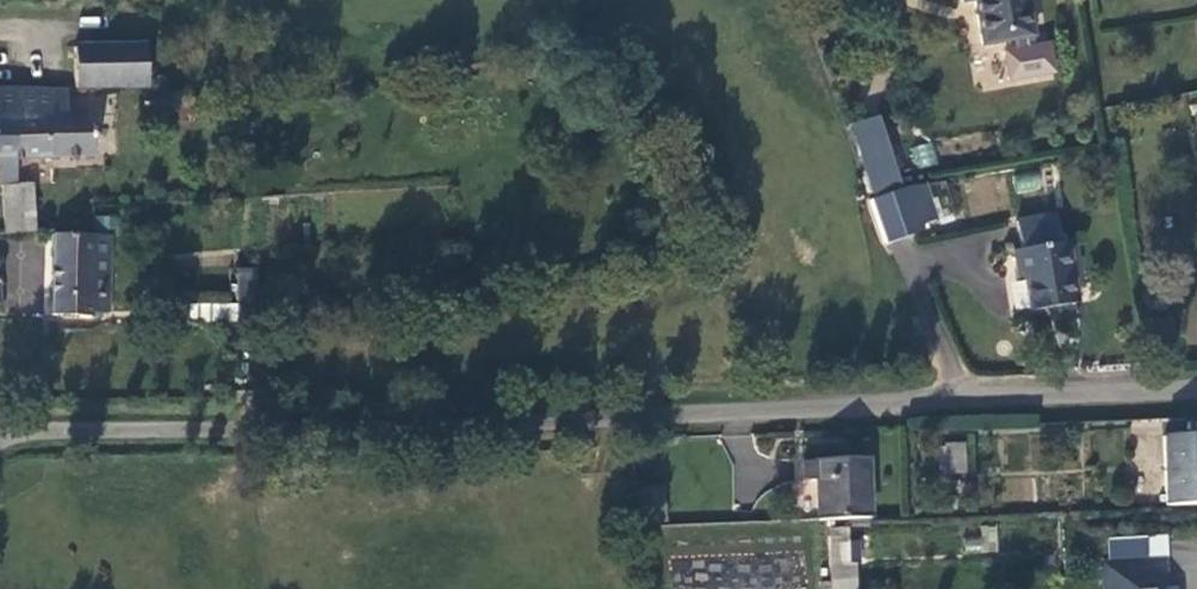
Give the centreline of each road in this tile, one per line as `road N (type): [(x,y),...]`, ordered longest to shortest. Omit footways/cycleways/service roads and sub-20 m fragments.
road 1 (residential): [(0,432),(621,423),(960,394),(1196,392)]

